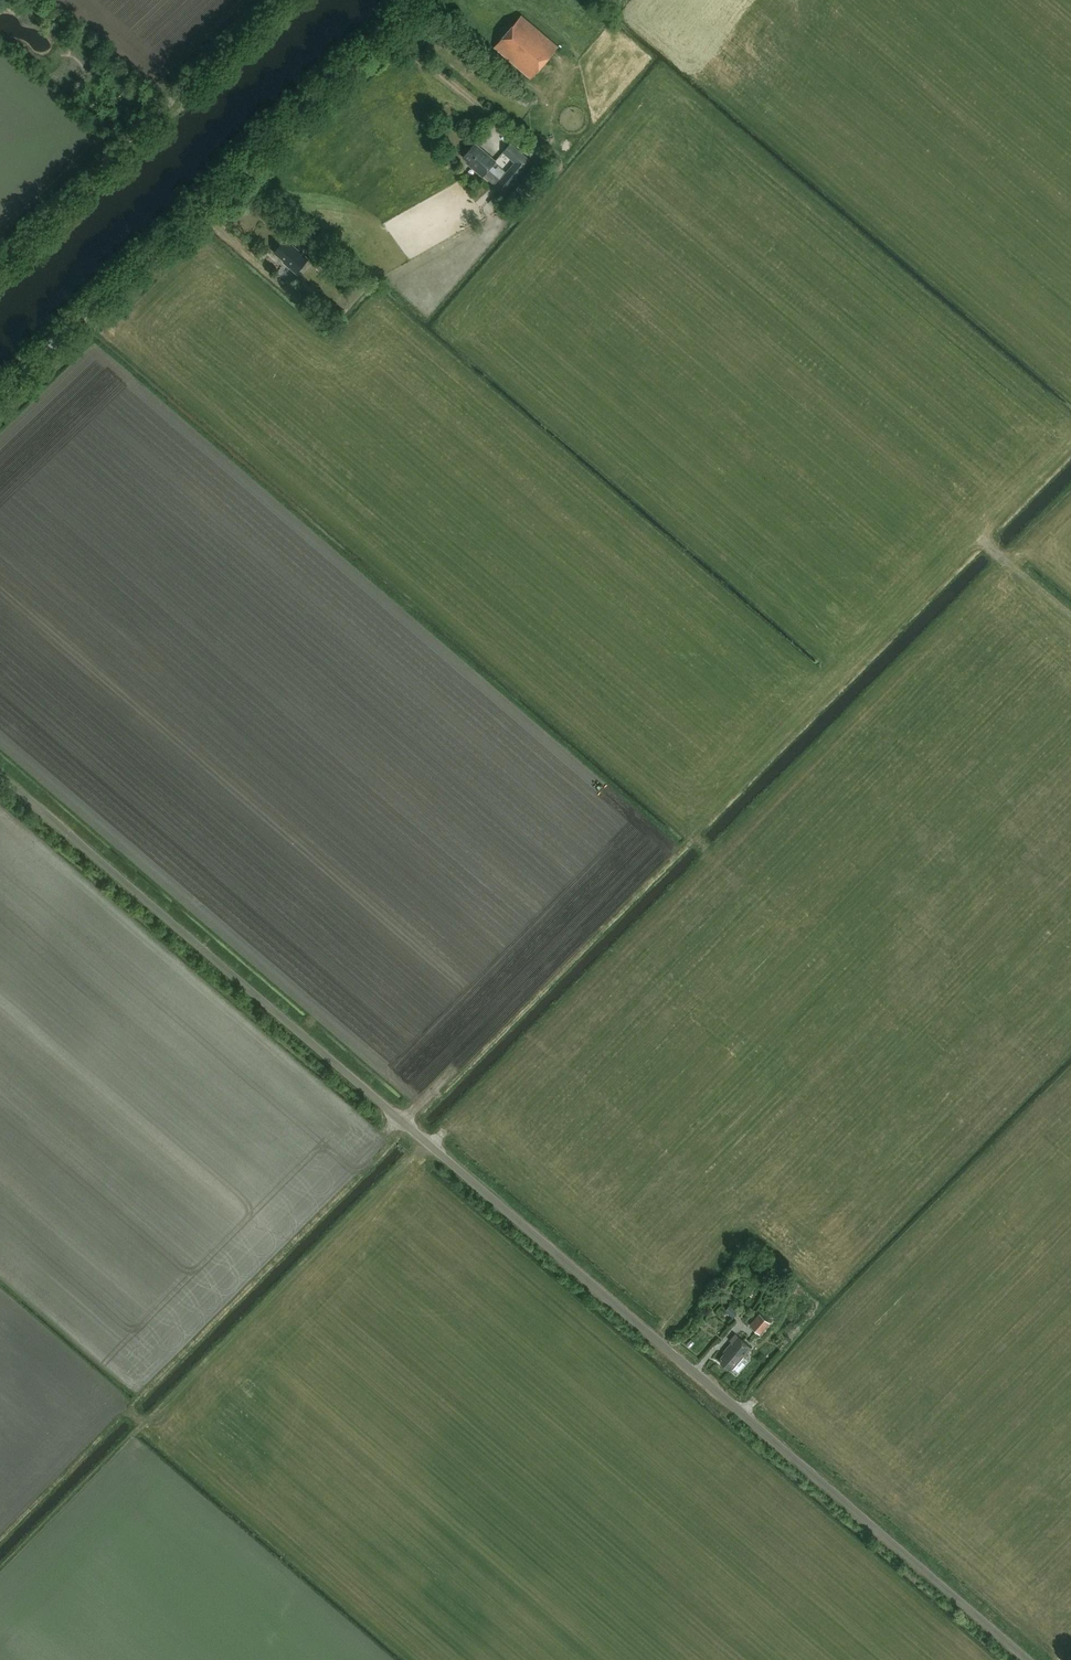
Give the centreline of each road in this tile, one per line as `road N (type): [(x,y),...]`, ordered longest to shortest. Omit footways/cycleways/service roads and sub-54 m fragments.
road 1 (unclassified): [(1028,1659),(0,775)]
road 2 (unclassified): [(0,393),(415,0)]
road 3 (track): [(281,0),(0,266)]
road 4 (track): [(160,114),(30,0)]

